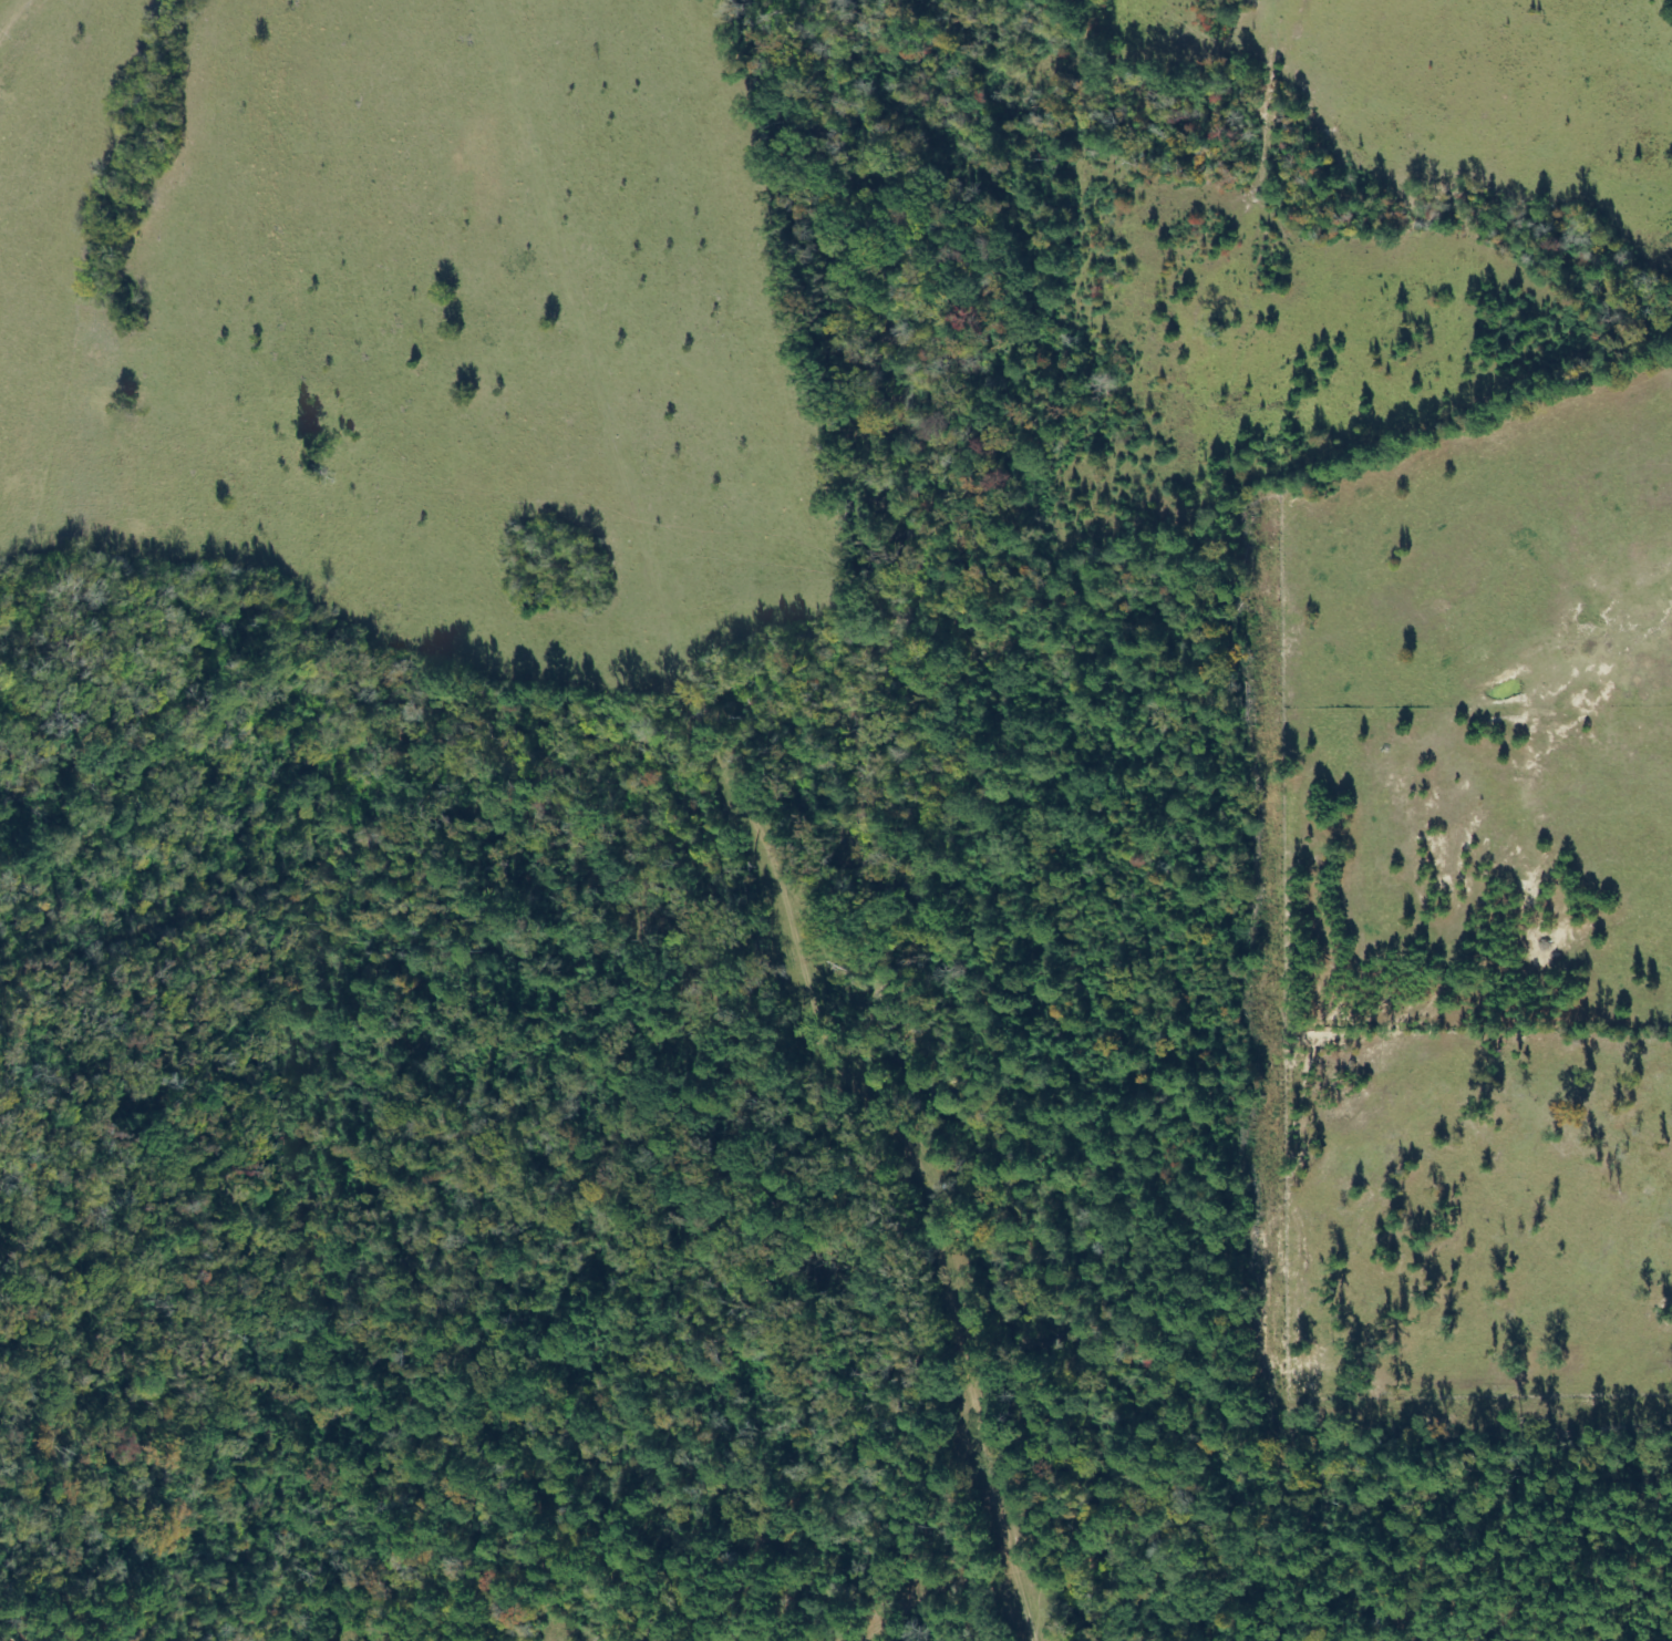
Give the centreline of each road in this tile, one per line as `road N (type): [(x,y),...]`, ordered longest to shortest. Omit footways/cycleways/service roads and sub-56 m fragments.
road 1 (track): [(1031,1640),(910,1163),(813,1042),(754,822),(679,688),(483,0)]

